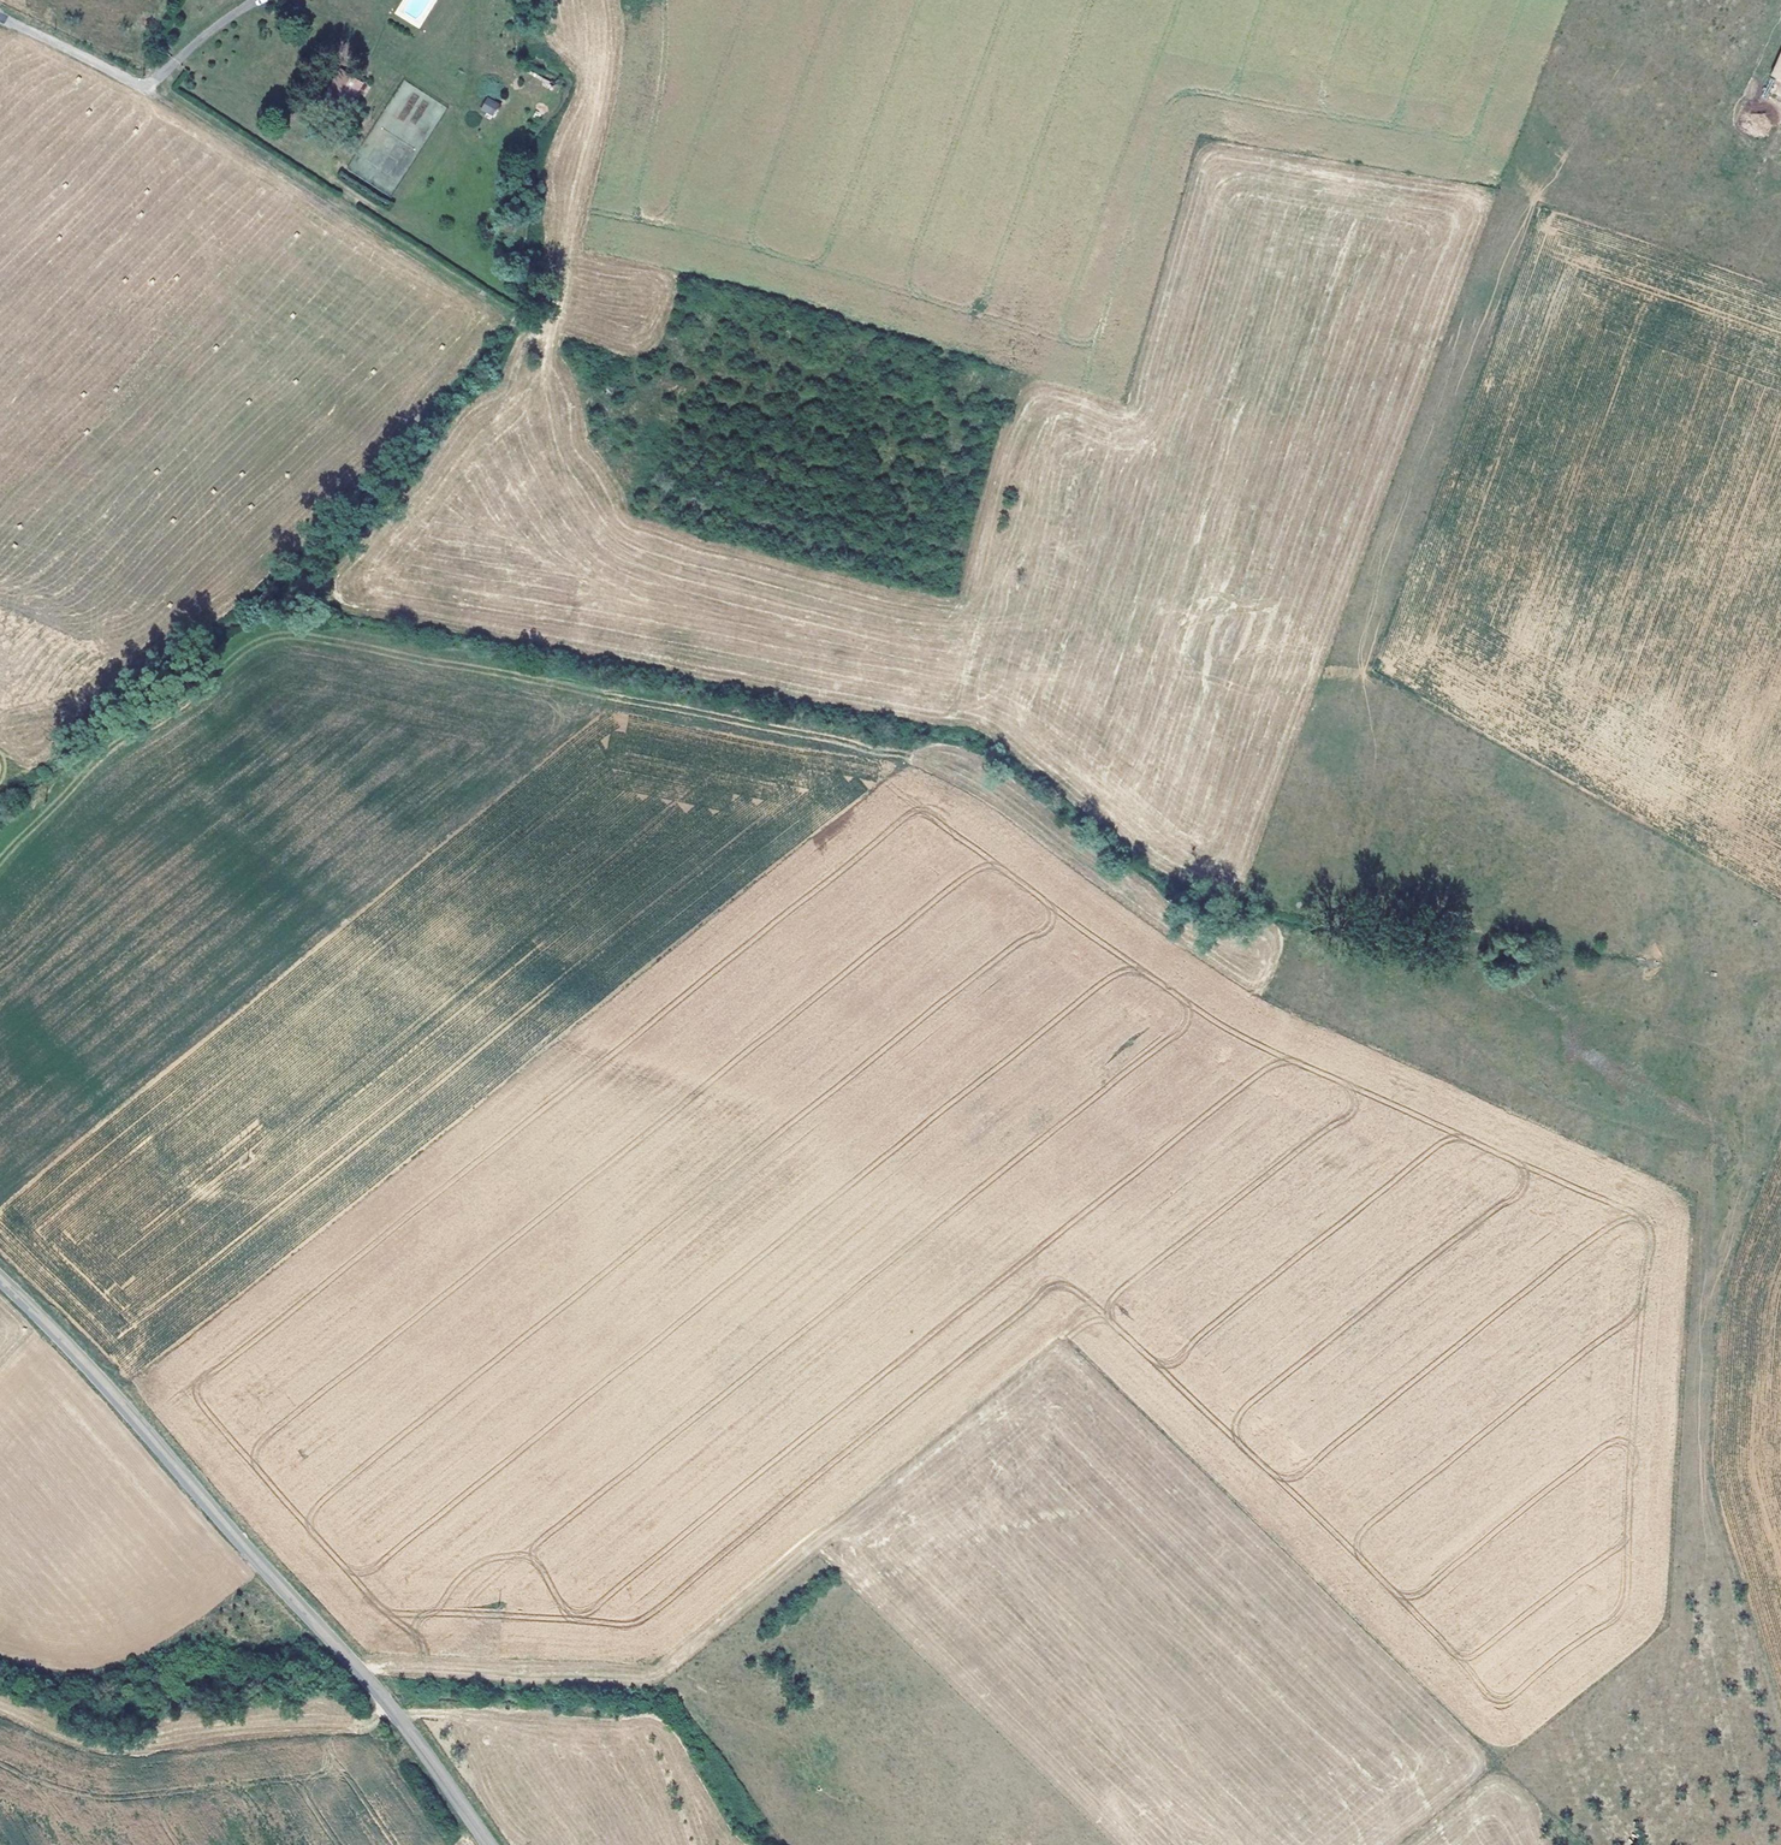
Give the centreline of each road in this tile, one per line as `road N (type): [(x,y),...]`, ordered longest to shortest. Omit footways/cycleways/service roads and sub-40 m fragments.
road 1 (tertiary): [(0,1280),(102,1381),(362,1673),(488,1844)]
road 2 (residential): [(153,94),(0,15)]

